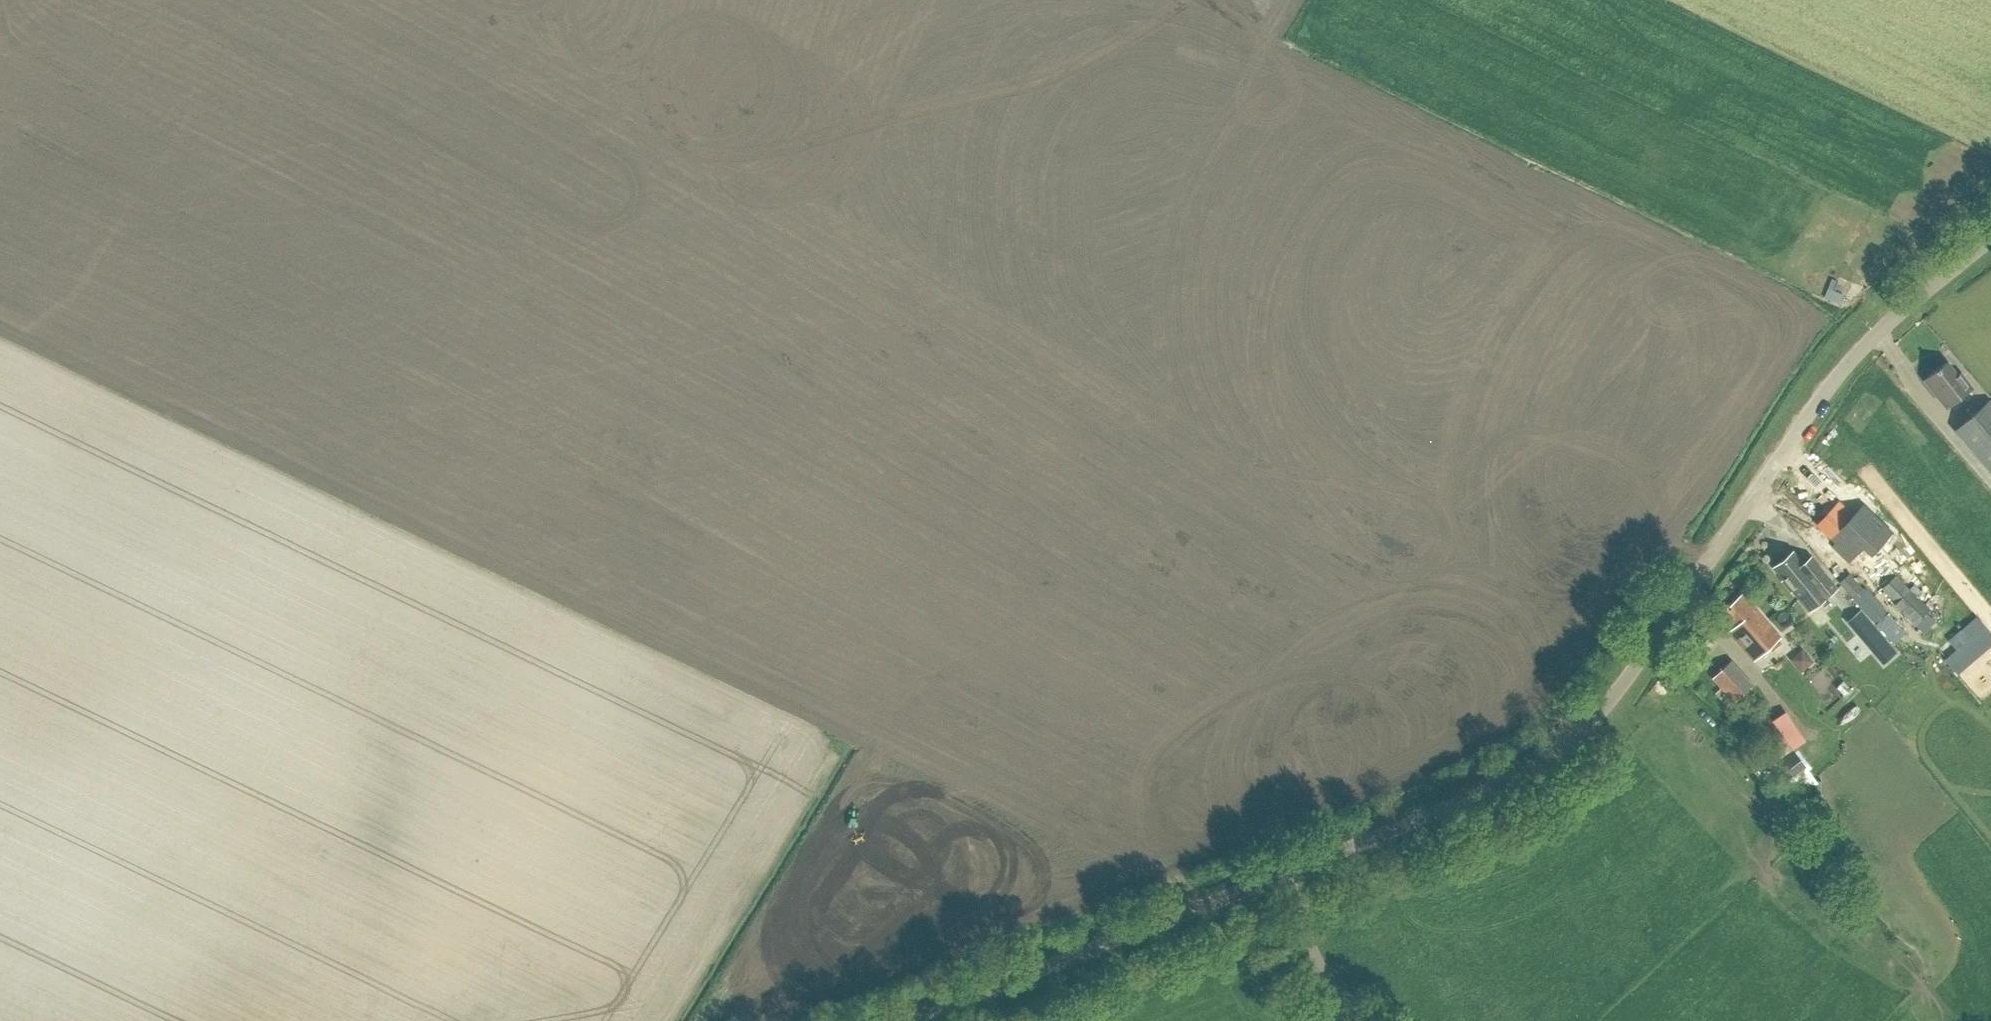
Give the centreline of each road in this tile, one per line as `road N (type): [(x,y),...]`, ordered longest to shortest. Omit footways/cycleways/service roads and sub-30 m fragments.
road 1 (unclassified): [(885,1020),(1498,778),(1599,716),(1820,397),(1898,315),(1990,238)]

